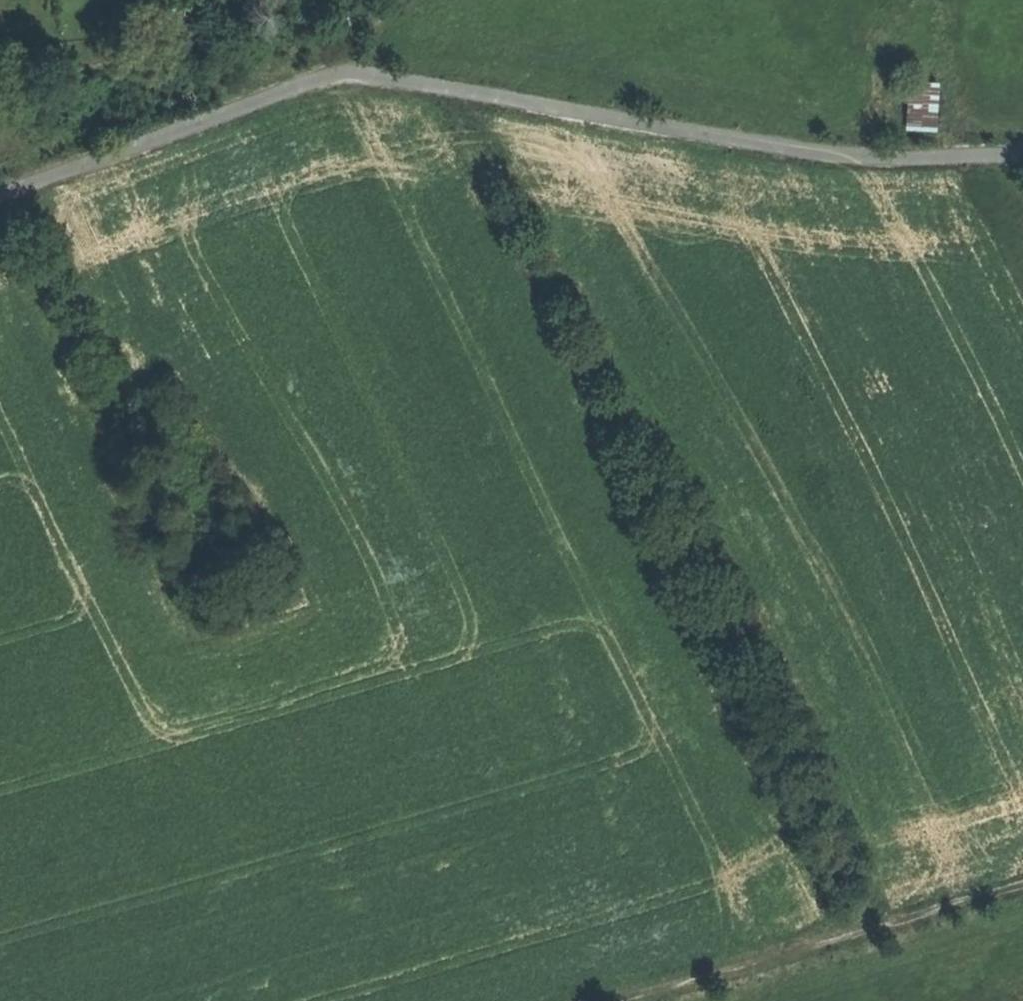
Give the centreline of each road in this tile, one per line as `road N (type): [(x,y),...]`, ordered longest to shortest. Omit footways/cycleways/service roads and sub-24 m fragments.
road 1 (track): [(617,1000),(1022,880)]

